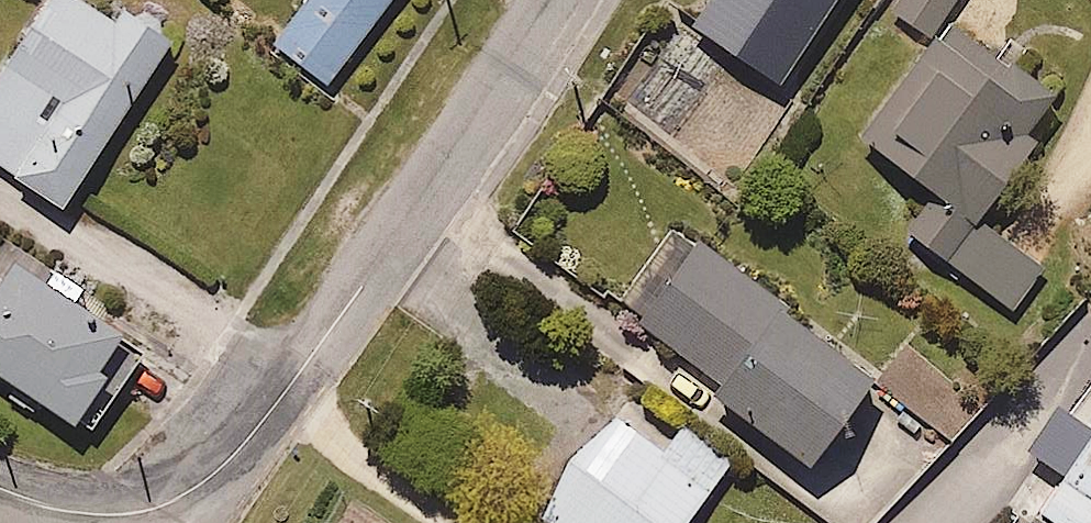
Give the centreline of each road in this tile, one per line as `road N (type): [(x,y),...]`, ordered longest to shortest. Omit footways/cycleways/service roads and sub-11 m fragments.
road 1 (residential): [(556,0),(281,396),(238,449),(152,511)]
road 2 (residential): [(152,511),(68,511),(0,486)]

